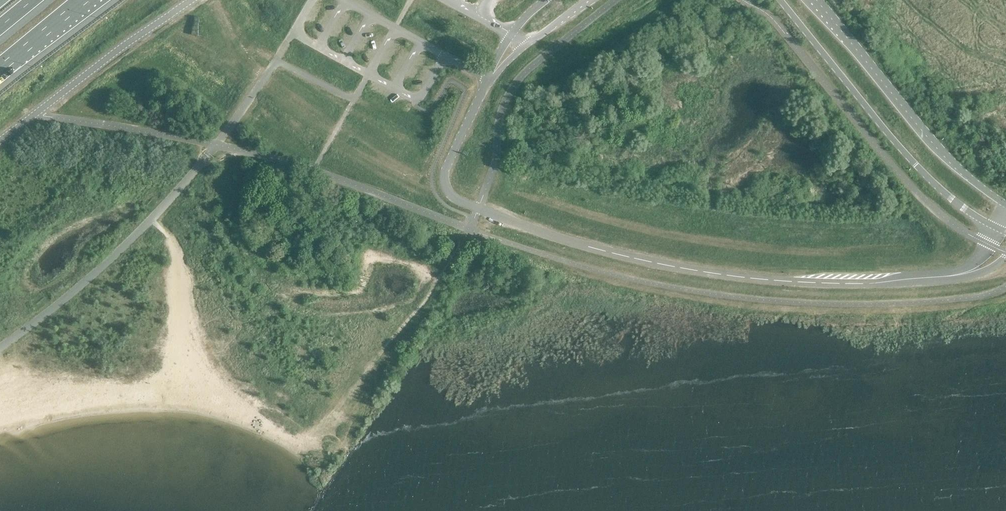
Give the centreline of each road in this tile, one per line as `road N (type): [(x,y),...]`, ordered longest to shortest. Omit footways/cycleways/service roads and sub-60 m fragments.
road 1 (unclassified): [(948,276),(829,284),(705,273),(600,251),(462,202),(447,191),(444,171),(488,79)]
road 2 (tertiary): [(780,0),(912,162),(995,227)]
road 3 (tertiary): [(1005,205),(937,148),(814,0)]
road 4 (unclassified): [(0,141),(190,0)]
road 5 (track): [(400,333),(469,229)]

